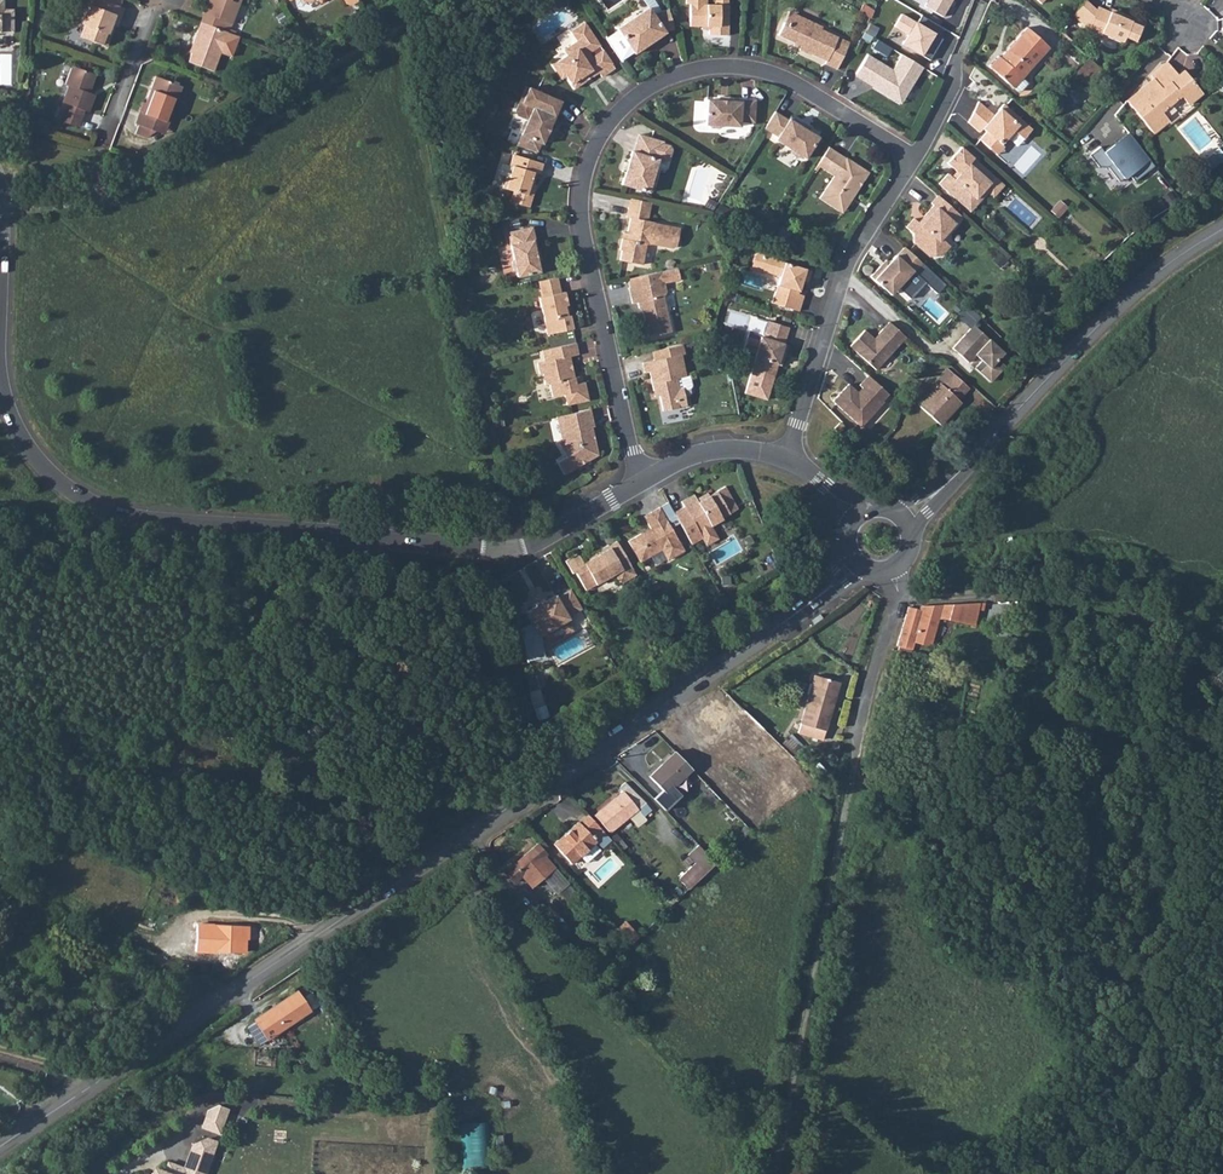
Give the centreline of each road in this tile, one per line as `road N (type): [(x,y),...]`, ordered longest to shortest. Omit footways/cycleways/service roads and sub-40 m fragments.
road 1 (secondary): [(0,1146),(556,779),(825,594),(857,560)]
road 2 (residential): [(0,380),(33,456),(66,491),(141,520),(499,550),(531,546),(639,485)]
road 3 (residential): [(639,485),(585,232),(584,176),(606,125),(644,89),(690,70),(744,66),(792,78),(915,157)]
road 4 (track): [(850,788),(885,802),(956,853),(1222,1129)]
road 5 (secondary): [(901,520),(961,473),(1110,316),(1222,227)]
road 6 (track): [(850,788),(776,1173)]
road 7 (track): [(898,599),(1056,595),(1222,649)]
road 8 (residential): [(788,461),(850,262),(915,157)]
road 9 (unclassified): [(888,568),(898,599),(850,788)]
road 10 (residential): [(915,157),(981,0)]
road 11 (residential): [(639,485),(719,450),(788,461)]
road 12 (residential): [(156,0),(101,142)]

